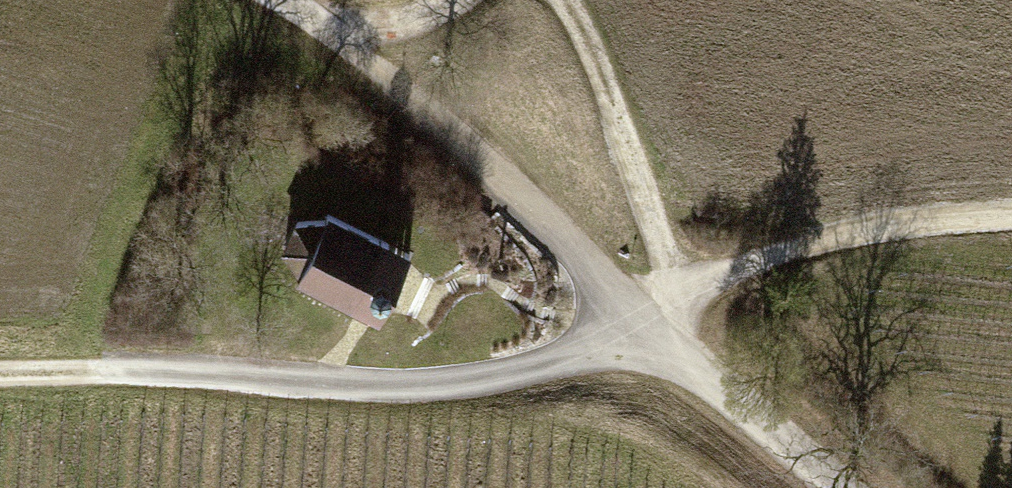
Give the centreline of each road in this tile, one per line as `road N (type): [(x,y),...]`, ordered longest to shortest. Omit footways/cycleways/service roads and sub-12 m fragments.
road 1 (track): [(0,373),(202,372),(412,388),(506,377),(604,351),(636,328)]
road 2 (track): [(277,0),(408,96),(580,258),(636,328)]
road 3 (track): [(636,328),(677,295),(835,237),(927,218),(1011,214)]
road 4 (track): [(563,0),(608,90),(677,295)]
road 5 (track): [(636,328),(836,487)]
road 6 (track): [(455,0),(432,17),(338,38)]

